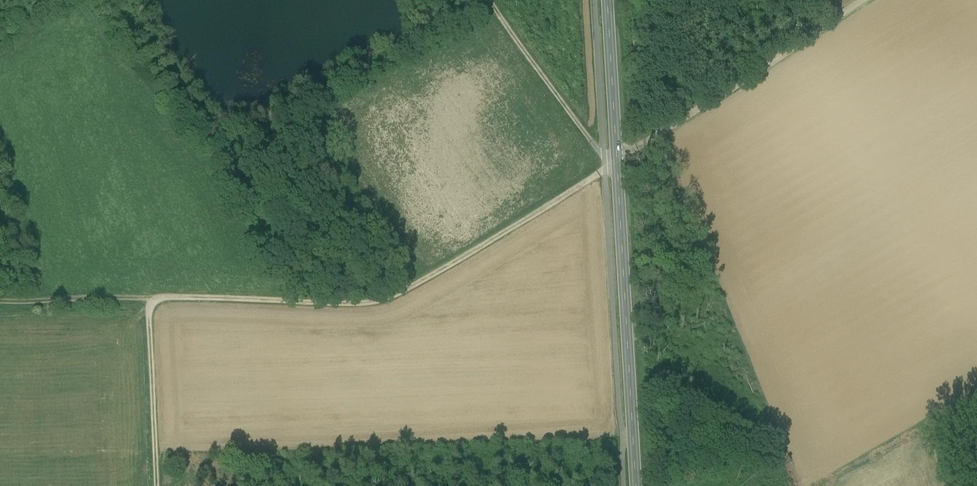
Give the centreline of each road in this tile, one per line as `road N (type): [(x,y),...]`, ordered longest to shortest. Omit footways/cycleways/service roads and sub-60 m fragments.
road 1 (track): [(616,156),(394,299),(150,300)]
road 2 (tertiary): [(616,156),(636,485)]
road 3 (unclassified): [(872,0),(616,156)]
road 4 (track): [(616,156),(591,141),(490,0)]
road 5 (track): [(150,300),(158,485)]
road 6 (tertiary): [(607,0),(616,156)]
road 7 (track): [(0,303),(150,300)]

